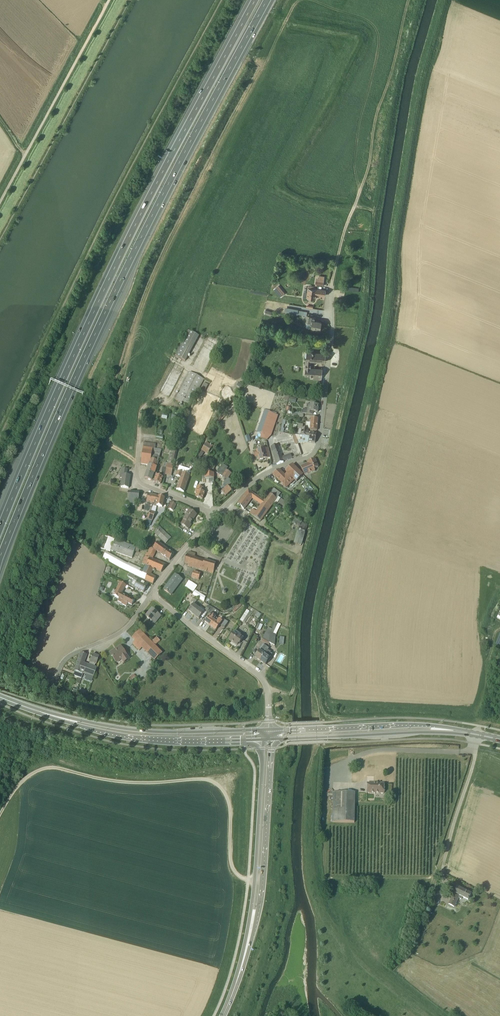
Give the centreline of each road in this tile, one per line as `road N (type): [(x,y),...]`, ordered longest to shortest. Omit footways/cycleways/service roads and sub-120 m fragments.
road 1 (motorway): [(0,563),(101,324),(268,0)]
road 2 (motorway): [(253,0),(126,241),(0,524)]
road 3 (track): [(0,815),(22,779),(46,767),(125,783),(206,780),(227,796),(233,871),(255,880)]
road 4 (track): [(332,287),(406,0)]
road 5 (residential): [(216,516),(258,478),(317,449),(332,287)]
road 6 (unclassified): [(0,203),(110,0)]
road 7 (primary): [(269,729),(154,731),(69,720)]
road 8 (primary): [(69,720),(138,737),(263,739)]
road 9 (unclassified): [(269,729),(262,677),(152,594)]
road 10 (primary): [(253,922),(270,739)]
road 11 (primary): [(263,739),(253,922)]
road 12 (primary): [(435,729),(269,729)]
road 13 (residential): [(216,516),(138,478),(141,410),(149,403)]
road 14 (primary): [(270,739),(435,729)]
road 15 (residential): [(53,685),(64,660),(122,630),(152,594)]
road 16 (unclassified): [(443,868),(477,735)]

